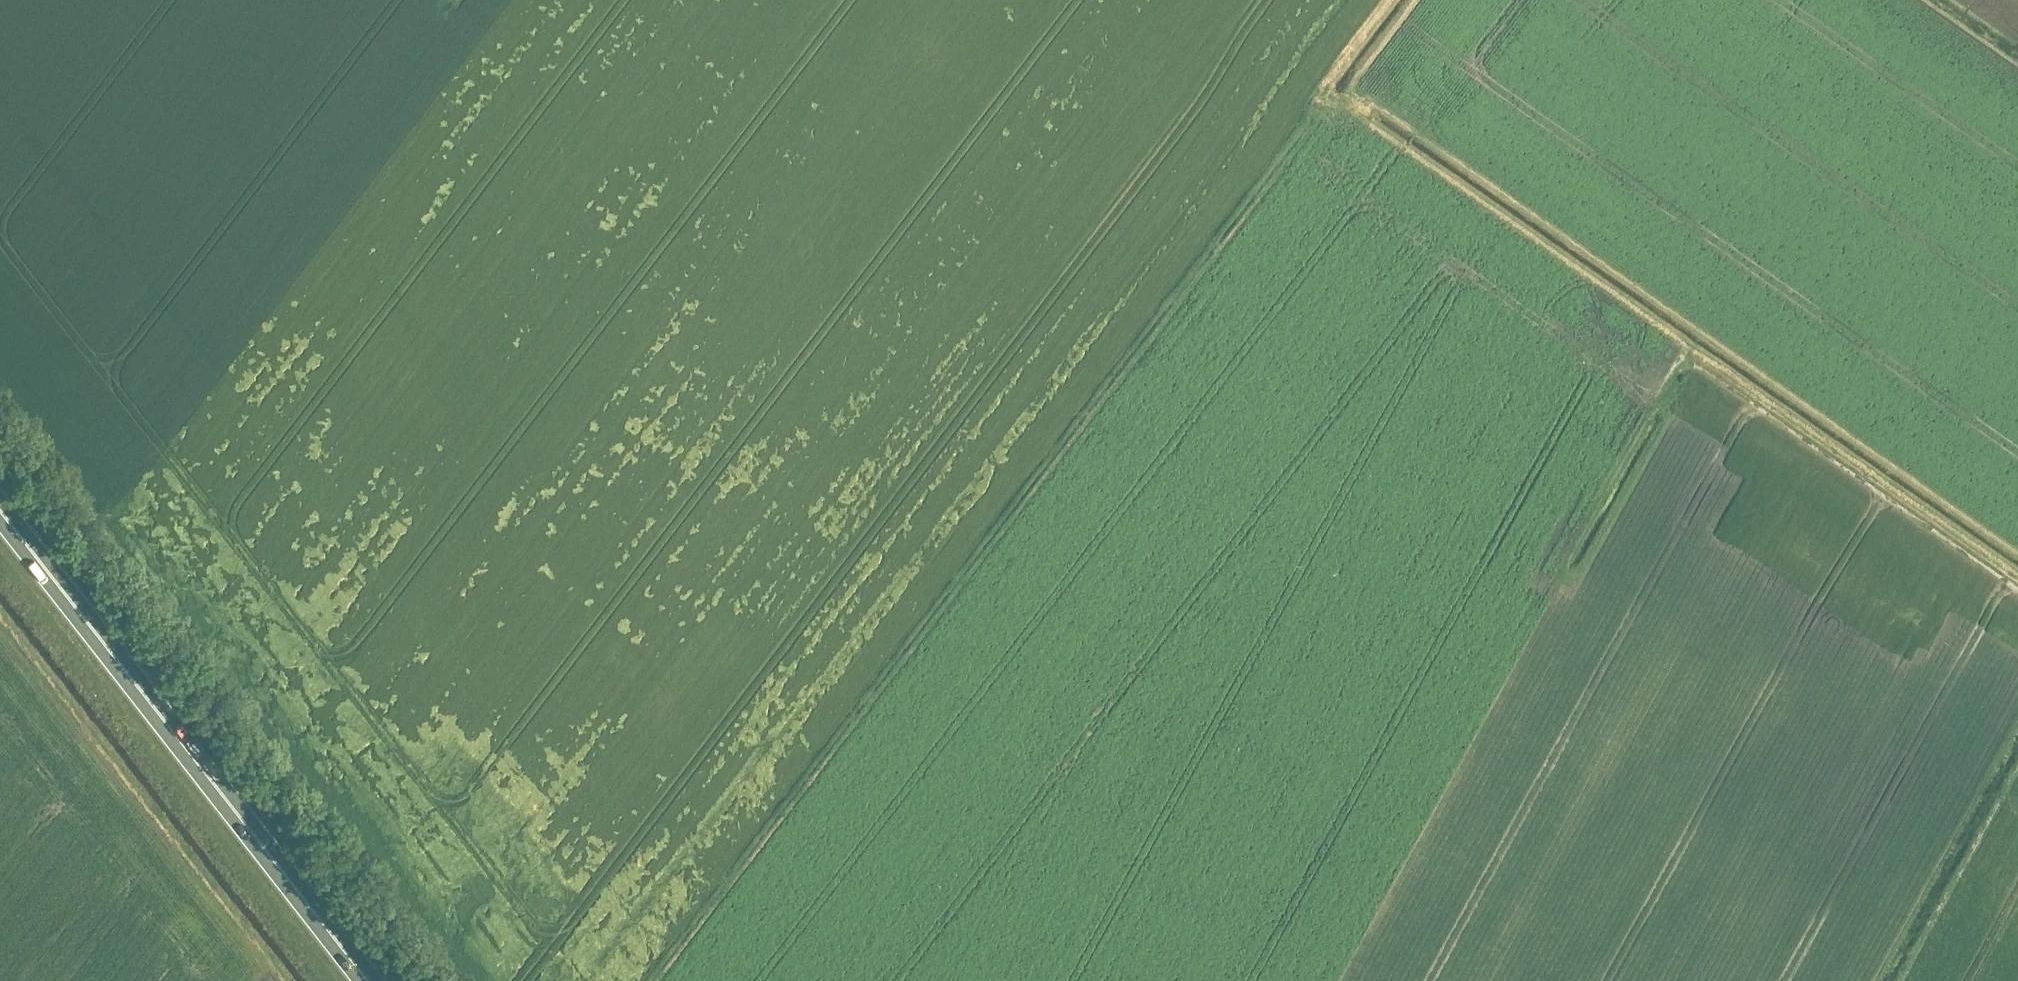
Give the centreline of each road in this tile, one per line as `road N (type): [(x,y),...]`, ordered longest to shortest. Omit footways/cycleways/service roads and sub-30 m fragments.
road 1 (trunk): [(368,980),(0,511)]

